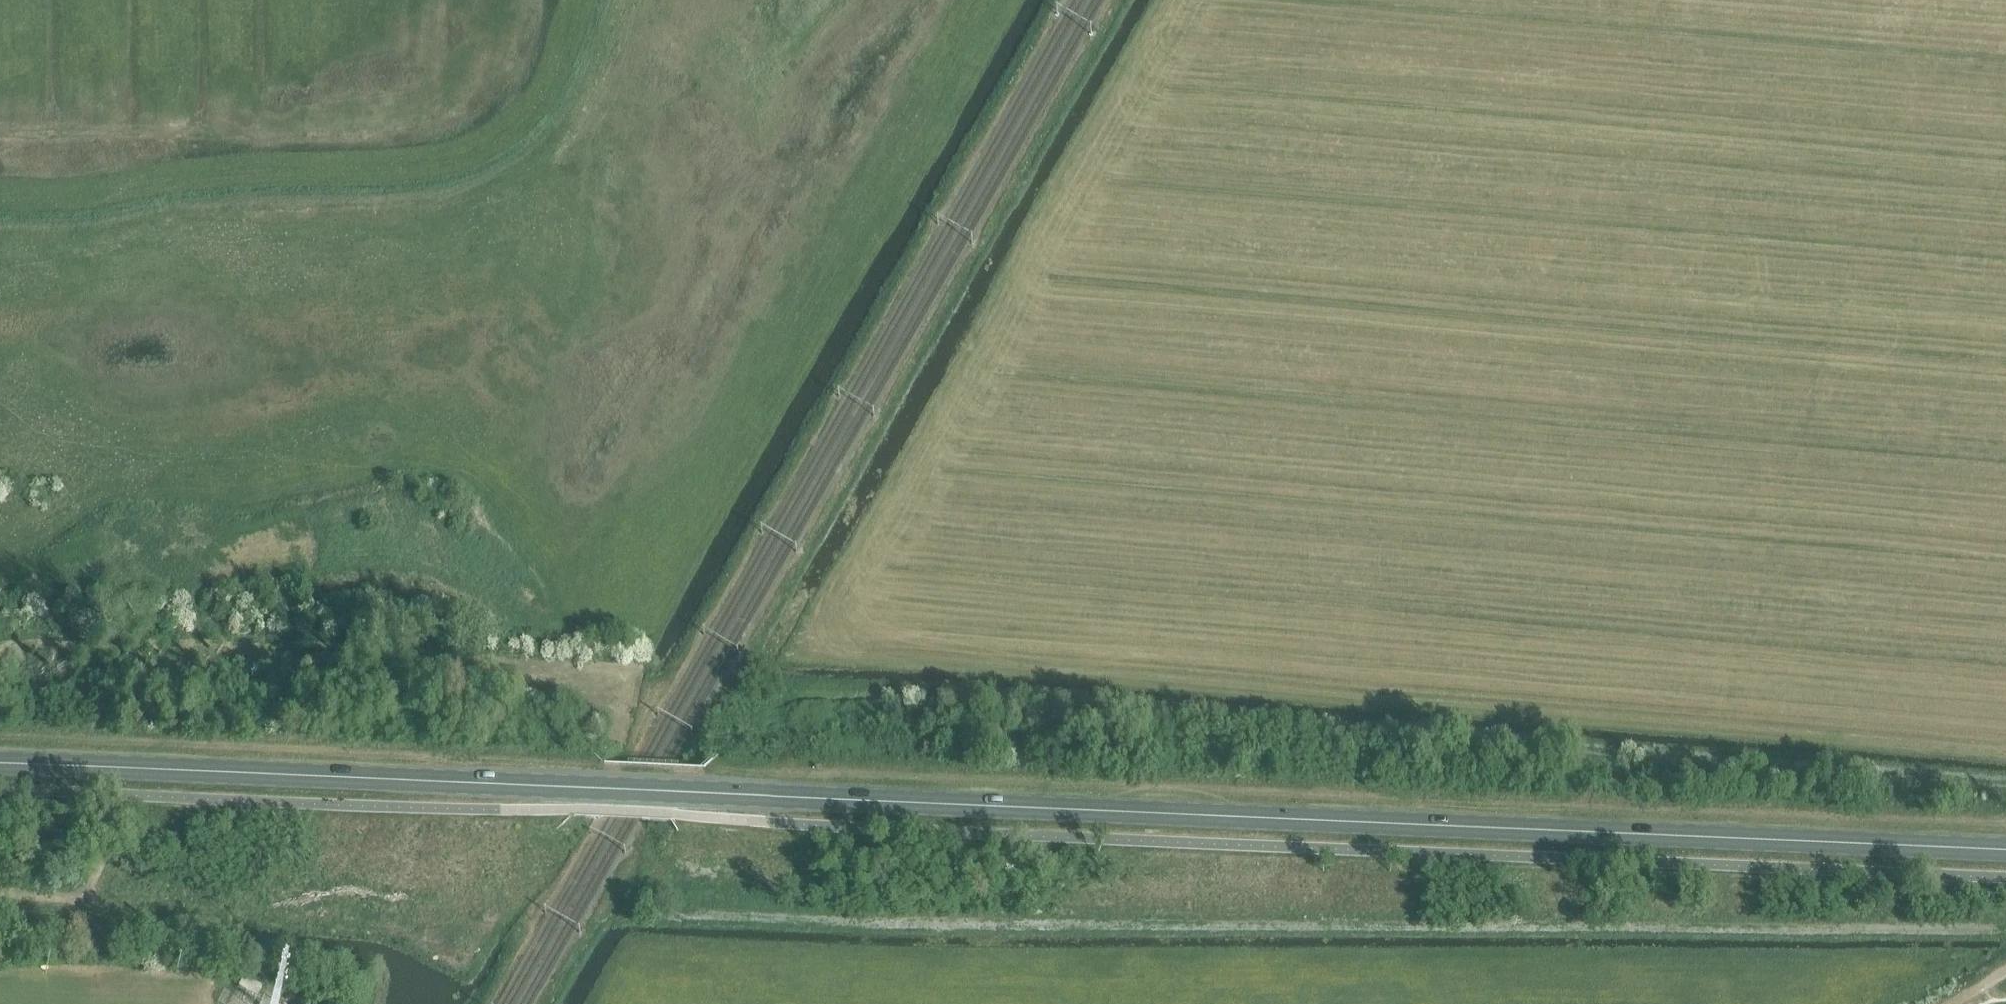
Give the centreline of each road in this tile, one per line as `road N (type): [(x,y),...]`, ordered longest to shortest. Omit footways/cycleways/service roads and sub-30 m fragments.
road 1 (secondary): [(2005,848),(618,788)]
road 2 (track): [(579,0),(555,81),(529,120),(480,151),(413,172),(203,180),(0,202)]
road 3 (secondary): [(0,763),(618,788)]

